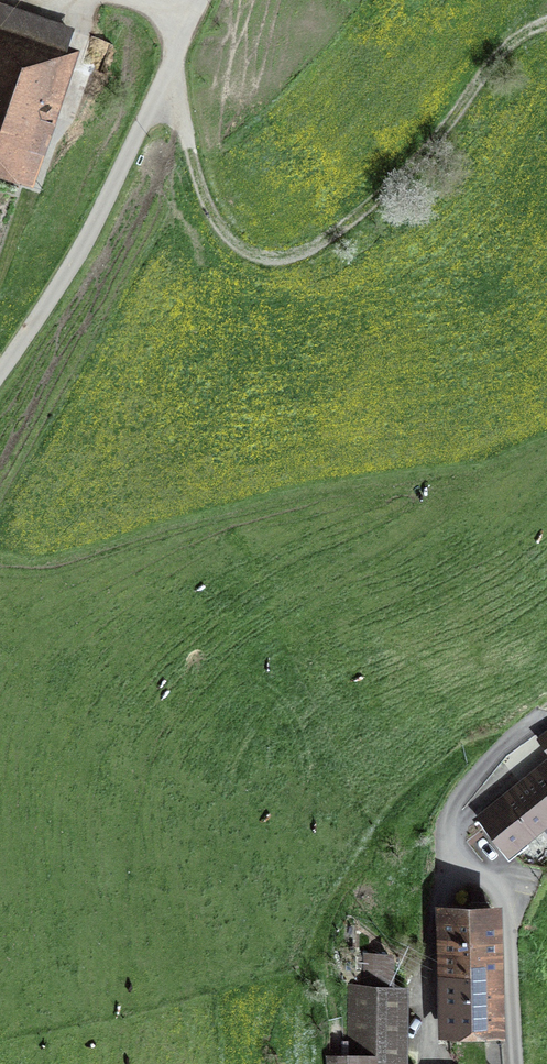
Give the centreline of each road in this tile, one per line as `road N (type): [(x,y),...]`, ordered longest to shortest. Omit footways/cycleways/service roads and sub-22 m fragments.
road 1 (track): [(546,24),(513,40),(430,151),(379,203),(331,241),(289,260),(256,258),(230,240),(166,82)]
road 2 (residential): [(202,0),(77,261),(0,369)]
road 3 (track): [(516,1063),(519,908),(467,869),(453,835),(487,773),(546,723)]
road 4 (track): [(467,869),(448,896),(428,1063)]

